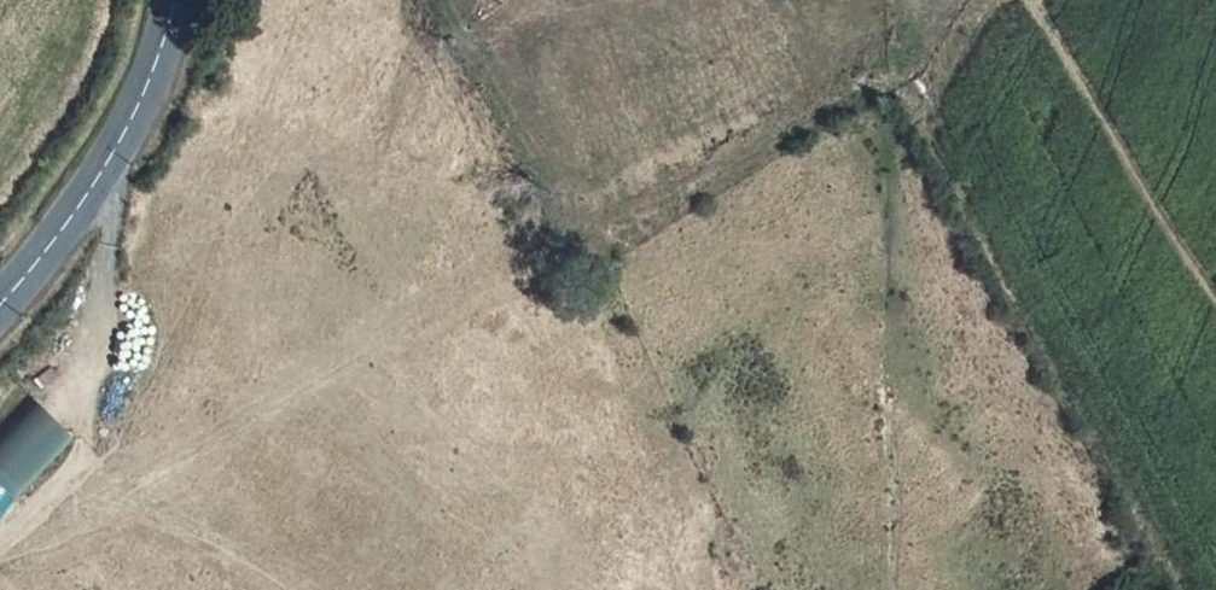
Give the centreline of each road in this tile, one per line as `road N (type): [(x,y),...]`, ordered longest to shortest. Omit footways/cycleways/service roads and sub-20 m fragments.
road 1 (secondary): [(178,0),(164,69),(87,200),(0,302)]

